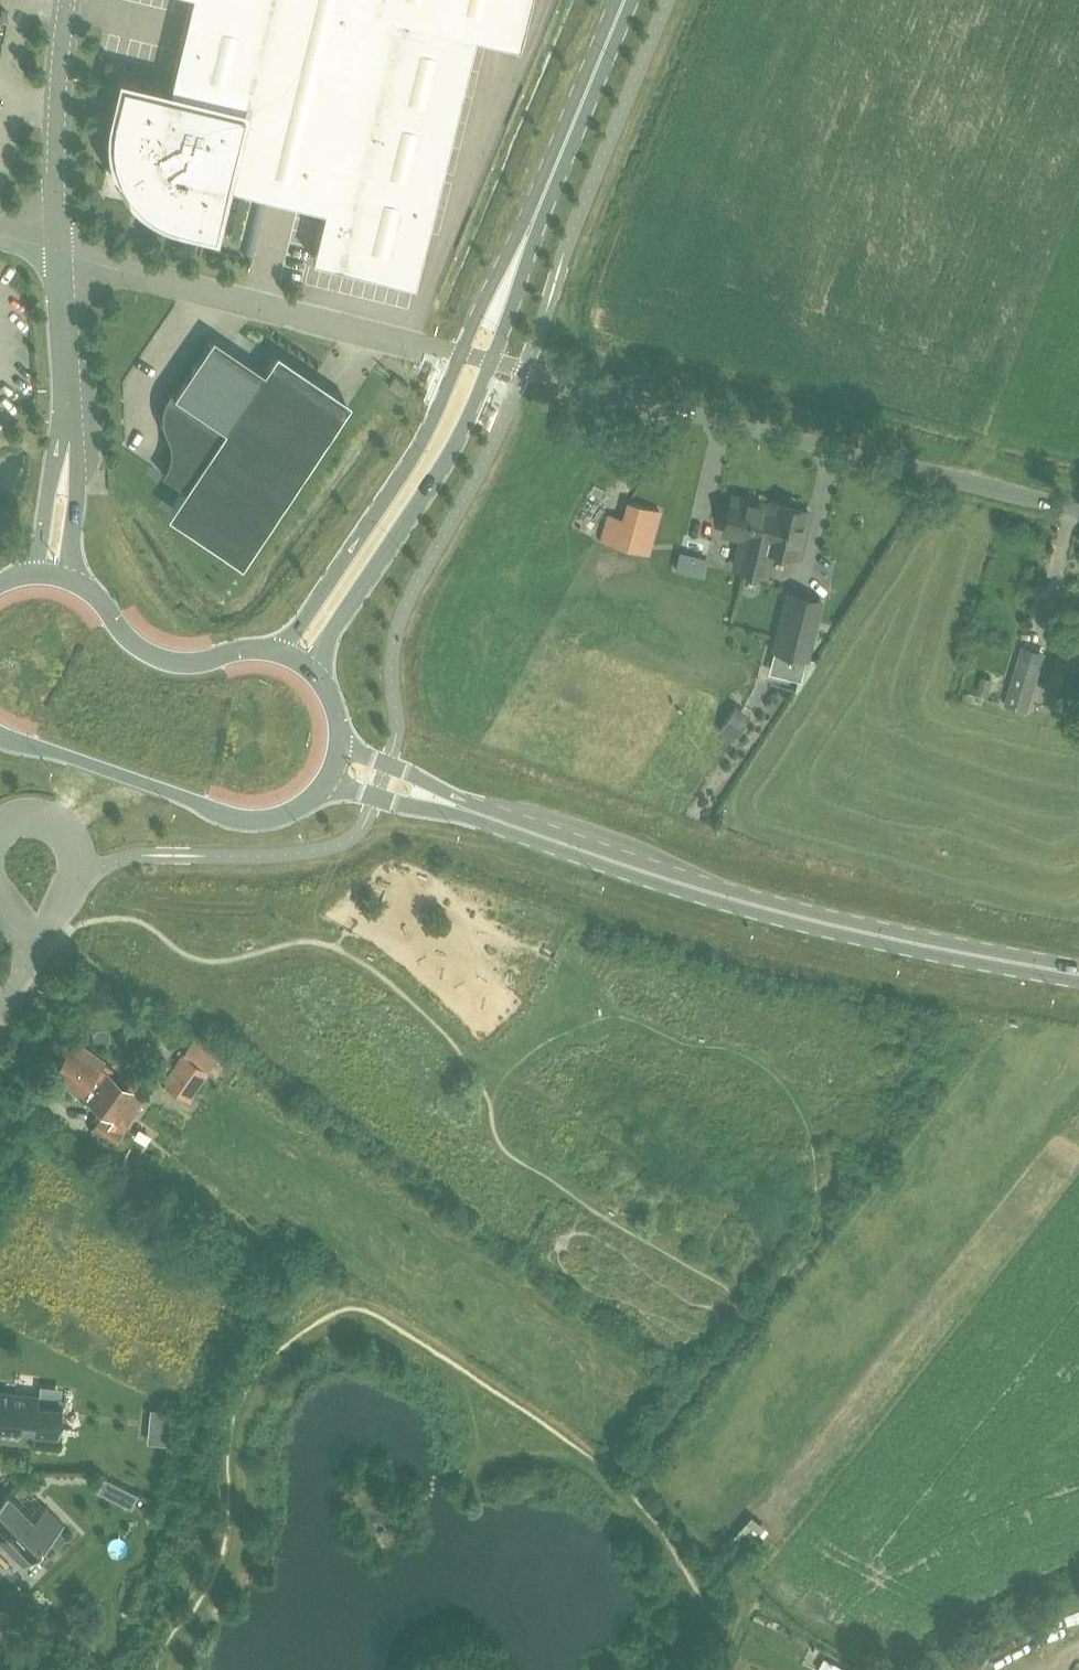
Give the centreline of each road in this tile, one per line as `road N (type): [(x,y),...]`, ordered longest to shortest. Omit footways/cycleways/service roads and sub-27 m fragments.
road 1 (secondary): [(1078,975),(819,923),(475,810)]
road 2 (unclassified): [(1078,508),(493,359)]
road 3 (unclassified): [(461,352),(59,251)]
road 4 (primary): [(318,676),(324,645),(458,440),(493,359)]
road 5 (primary): [(461,352),(432,423),(387,494),(311,610),(270,649)]
road 6 (primary): [(0,733),(248,818),(293,810),(322,785)]
road 7 (unclassified): [(66,0),(59,251)]
road 8 (primary): [(270,649),(183,662),(148,653),(76,581)]
road 9 (primary): [(540,200),(623,0)]
road 10 (unclassified): [(59,251),(68,436)]
road 11 (primary): [(540,200),(461,352)]
road 12 (primary): [(493,359),(540,200)]
road 13 (secondary): [(475,810),(362,751),(340,727)]
road 14 (secondary): [(322,785),(475,810)]
road 15 (unclassified): [(76,581),(68,436)]
road 16 (unclassified): [(68,436),(31,572)]

